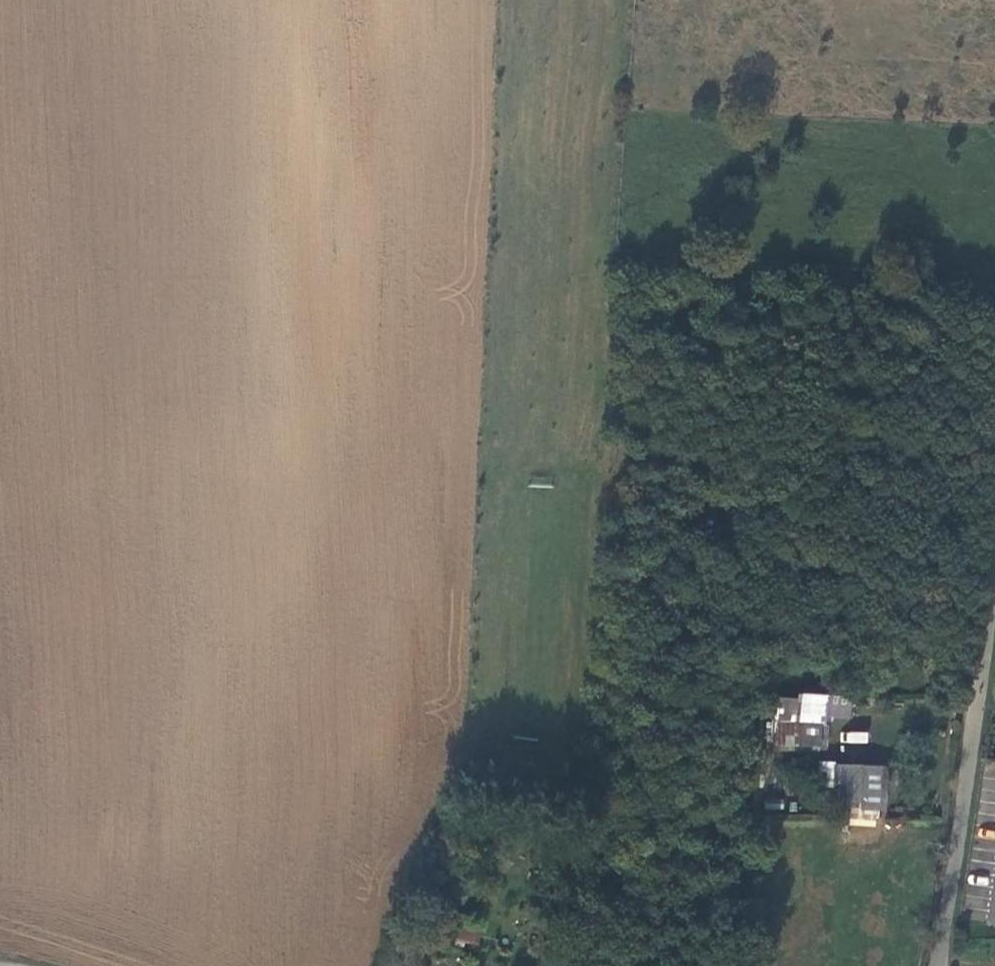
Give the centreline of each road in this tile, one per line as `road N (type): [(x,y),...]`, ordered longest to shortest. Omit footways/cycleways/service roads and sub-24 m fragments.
road 1 (residential): [(994,611),(937,965)]

